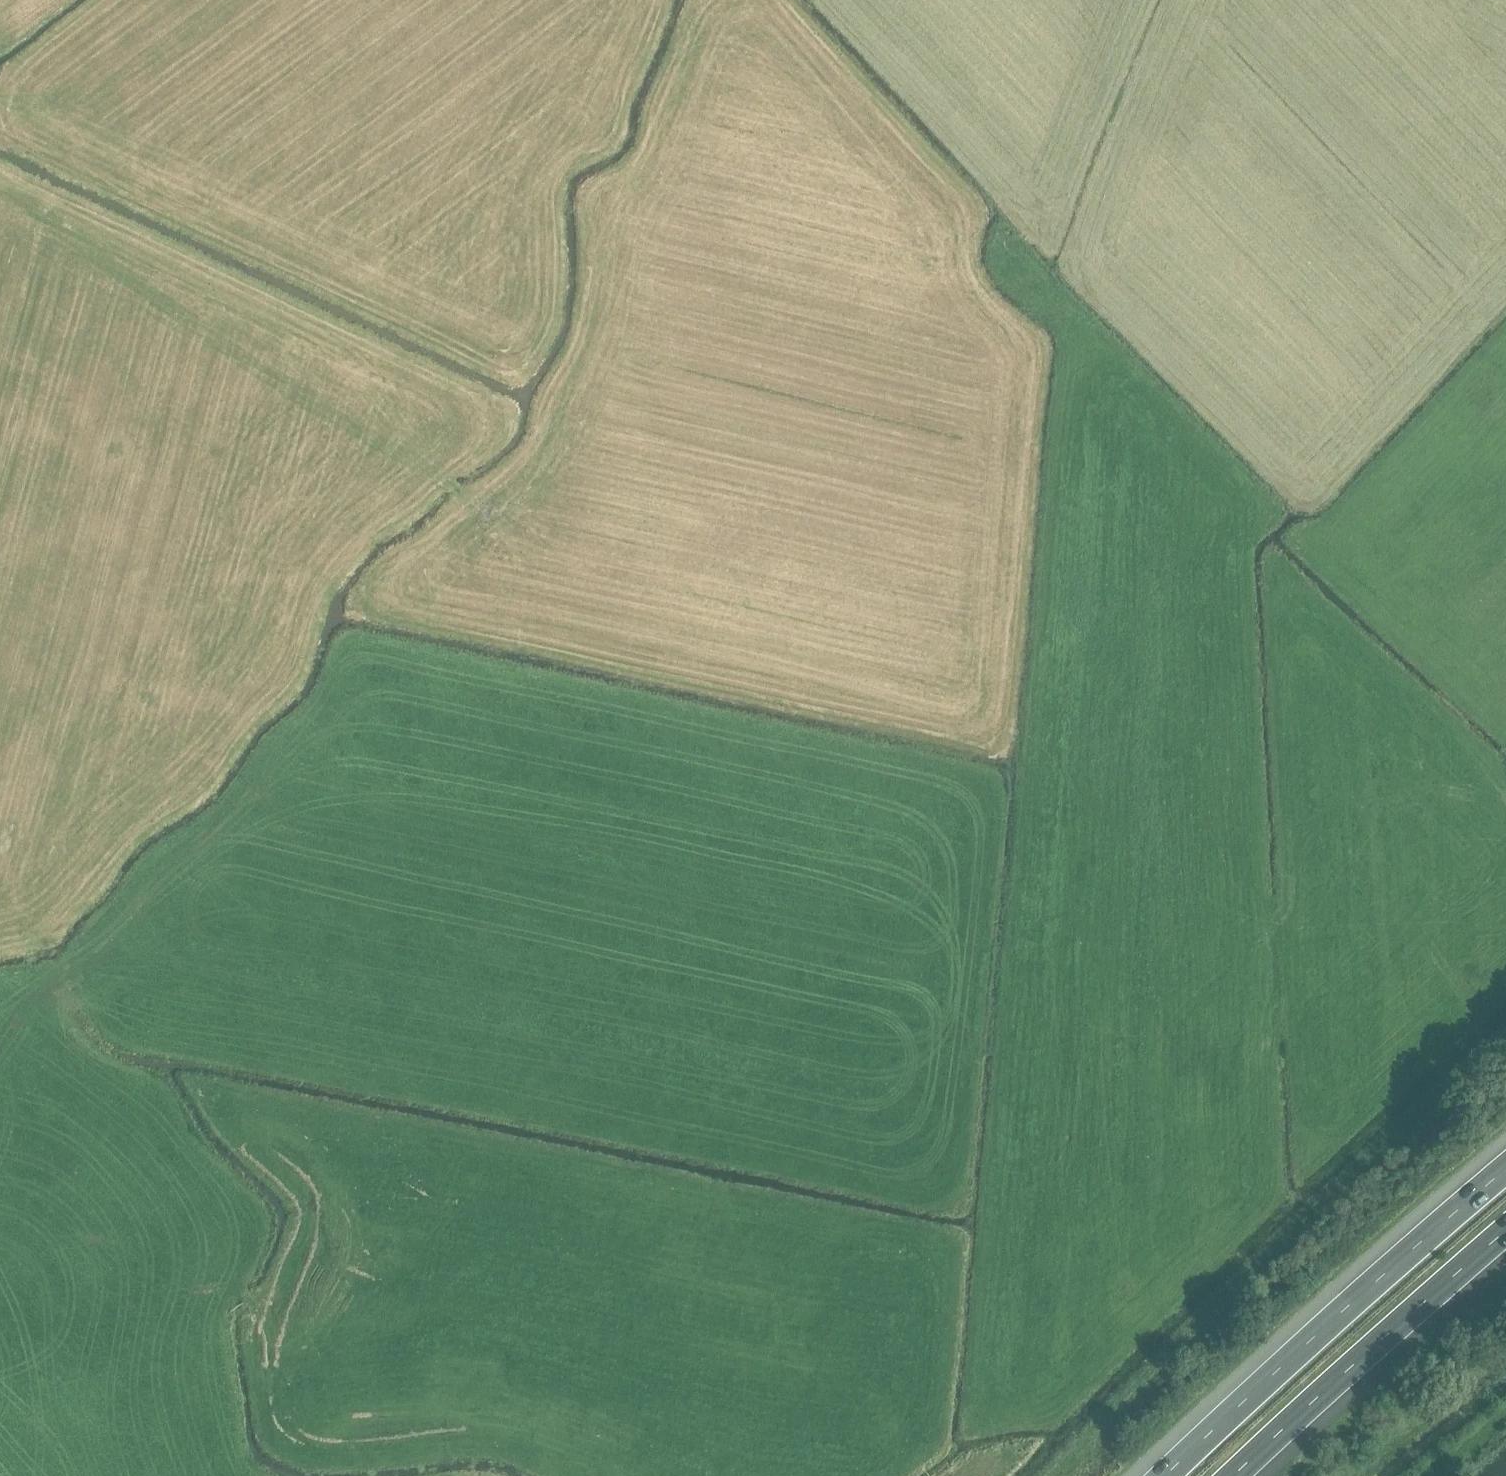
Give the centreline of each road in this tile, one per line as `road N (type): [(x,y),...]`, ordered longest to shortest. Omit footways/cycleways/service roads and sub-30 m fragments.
road 1 (motorway): [(1505,1170),(1167,1475)]
road 2 (motorway): [(1235,1475),(1505,1235)]

